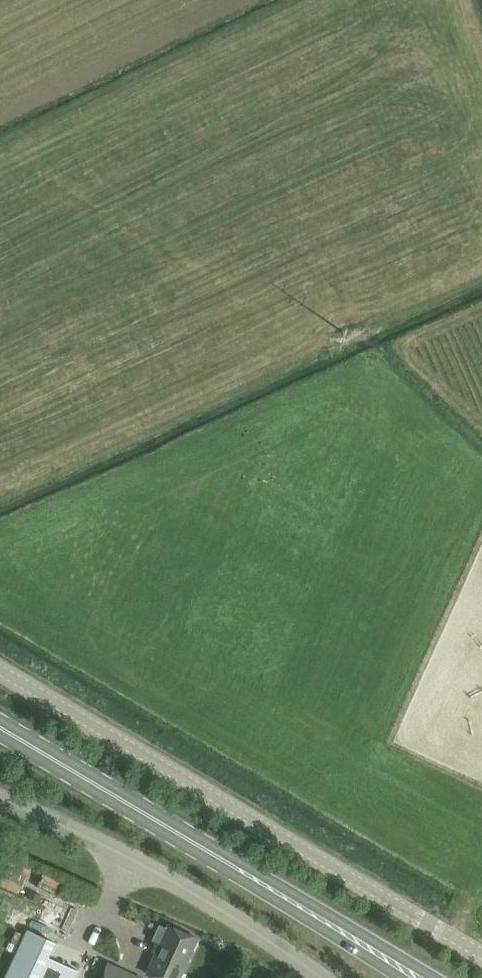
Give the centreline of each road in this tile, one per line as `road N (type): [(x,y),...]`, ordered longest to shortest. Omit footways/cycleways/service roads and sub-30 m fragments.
road 1 (unclassified): [(481,955),(0,671)]
road 2 (primary): [(412,977),(0,727)]
road 3 (unclassified): [(321,977),(207,898),(0,801)]

